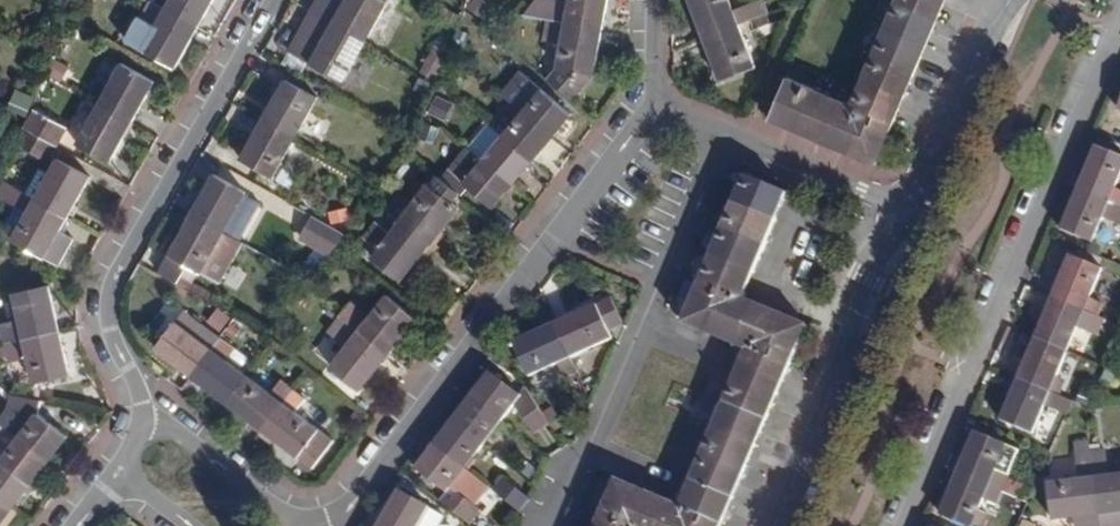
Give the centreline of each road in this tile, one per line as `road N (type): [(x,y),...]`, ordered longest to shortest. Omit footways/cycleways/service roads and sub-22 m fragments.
road 1 (residential): [(1119,23),(905,525)]
road 2 (residential): [(663,116),(641,127),(335,525)]
road 3 (residential): [(280,0),(116,287),(116,342),(157,417)]
road 4 (residential): [(725,133),(559,525)]
road 5 (residential): [(912,209),(866,275),(832,402),(779,525)]
road 6 (residential): [(912,209),(974,65),(1012,0)]
road 7 (residential): [(912,209),(725,133)]
road 8 (residential): [(302,525),(157,417)]

